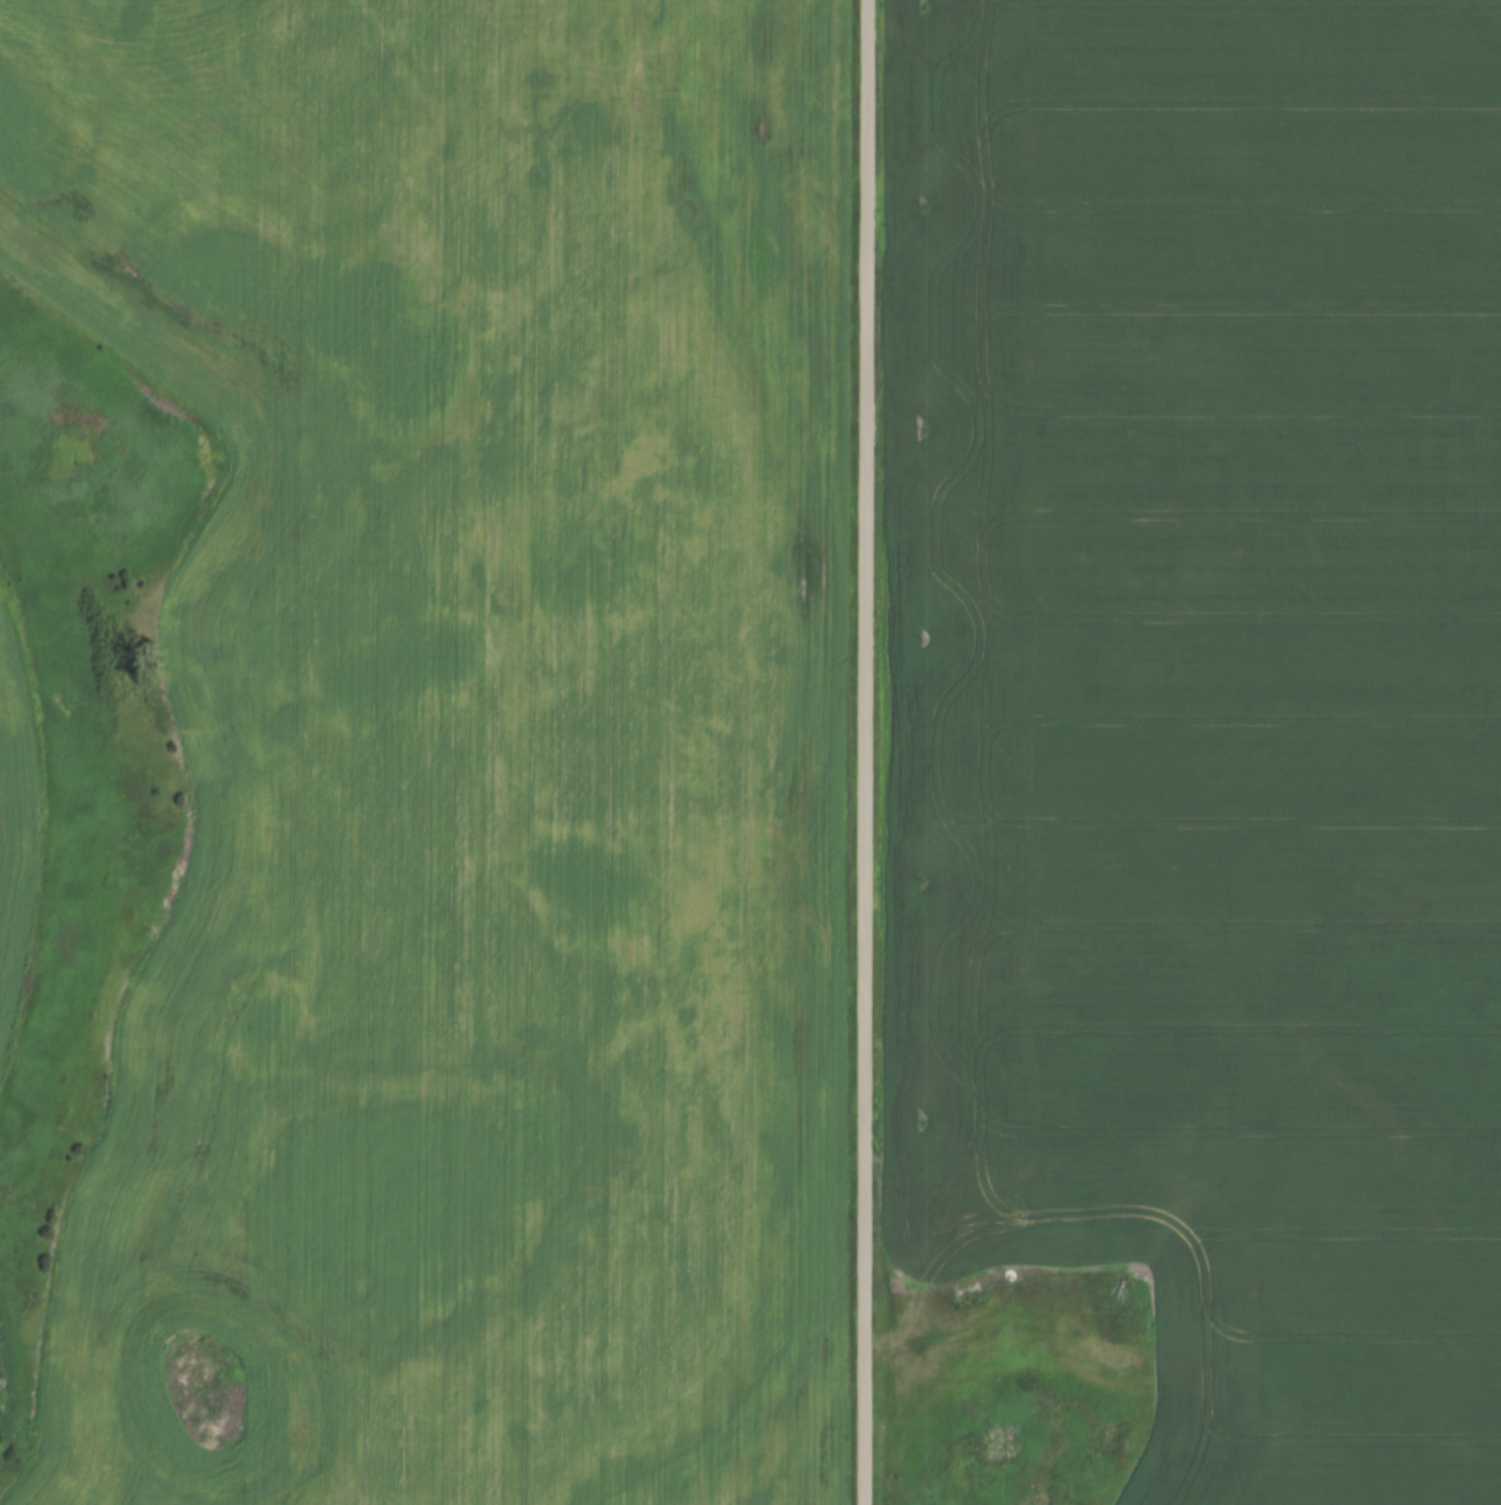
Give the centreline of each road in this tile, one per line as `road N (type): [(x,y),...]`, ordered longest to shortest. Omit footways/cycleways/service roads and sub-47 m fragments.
road 1 (residential): [(862,1504),(865,0)]
road 2 (track): [(862,1345),(938,1315),(1017,1298),(1038,1271),(1040,1240)]

